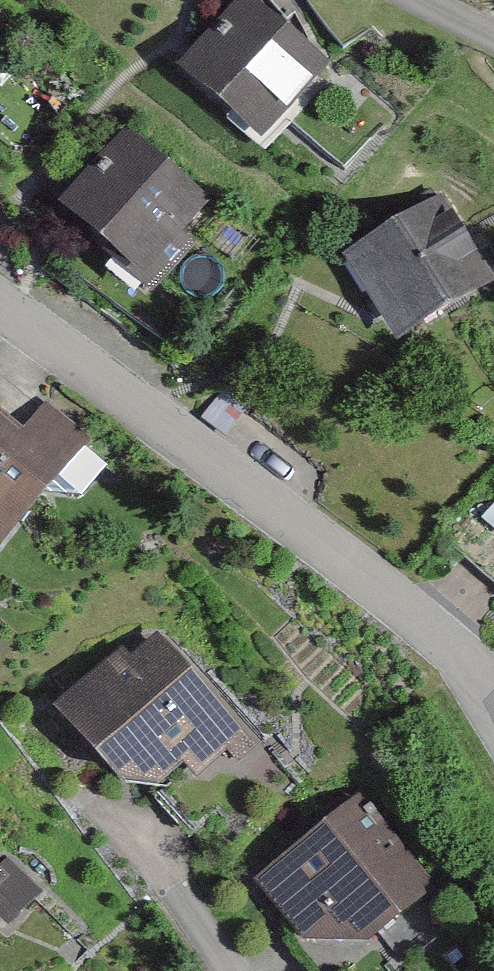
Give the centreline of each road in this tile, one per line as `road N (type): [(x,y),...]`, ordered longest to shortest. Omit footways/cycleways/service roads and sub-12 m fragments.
road 1 (residential): [(0,282),(472,650),(493,679)]
road 2 (residential): [(245,970),(166,845),(110,795)]

